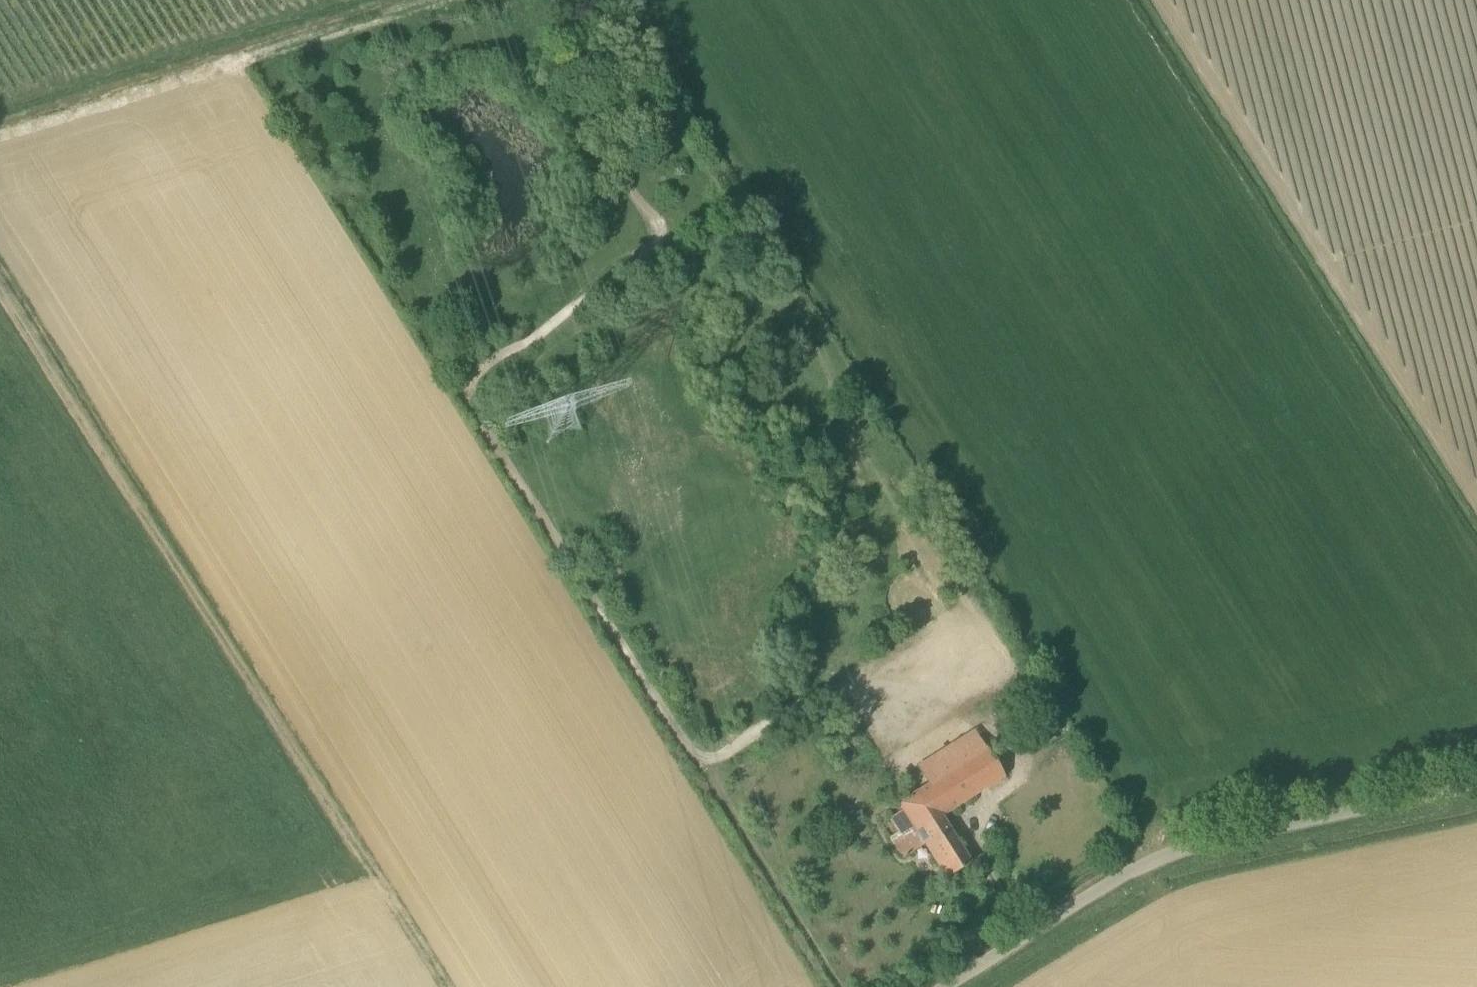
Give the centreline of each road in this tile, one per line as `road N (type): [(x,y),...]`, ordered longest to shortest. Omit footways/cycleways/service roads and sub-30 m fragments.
road 1 (unclassified): [(946,986),(1097,890),(1193,848),(1476,789)]
road 2 (track): [(384,879),(452,986)]

